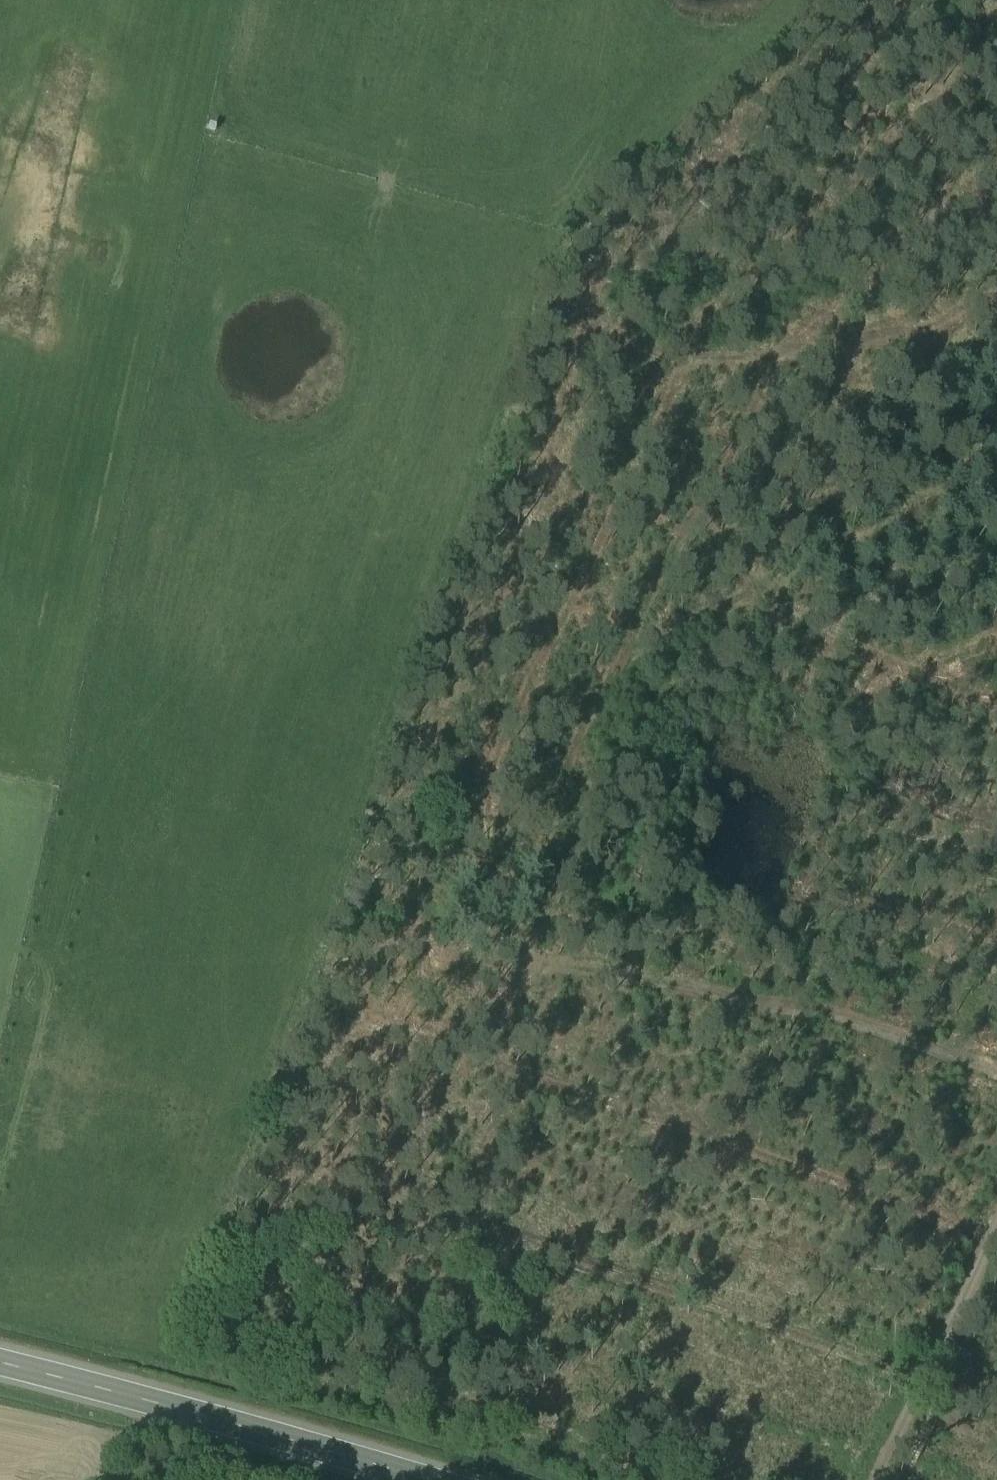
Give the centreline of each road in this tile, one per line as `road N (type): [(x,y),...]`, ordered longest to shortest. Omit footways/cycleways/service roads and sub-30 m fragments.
road 1 (secondary): [(0,1364),(423,1479)]
road 2 (track): [(872,1479),(996,1221)]

